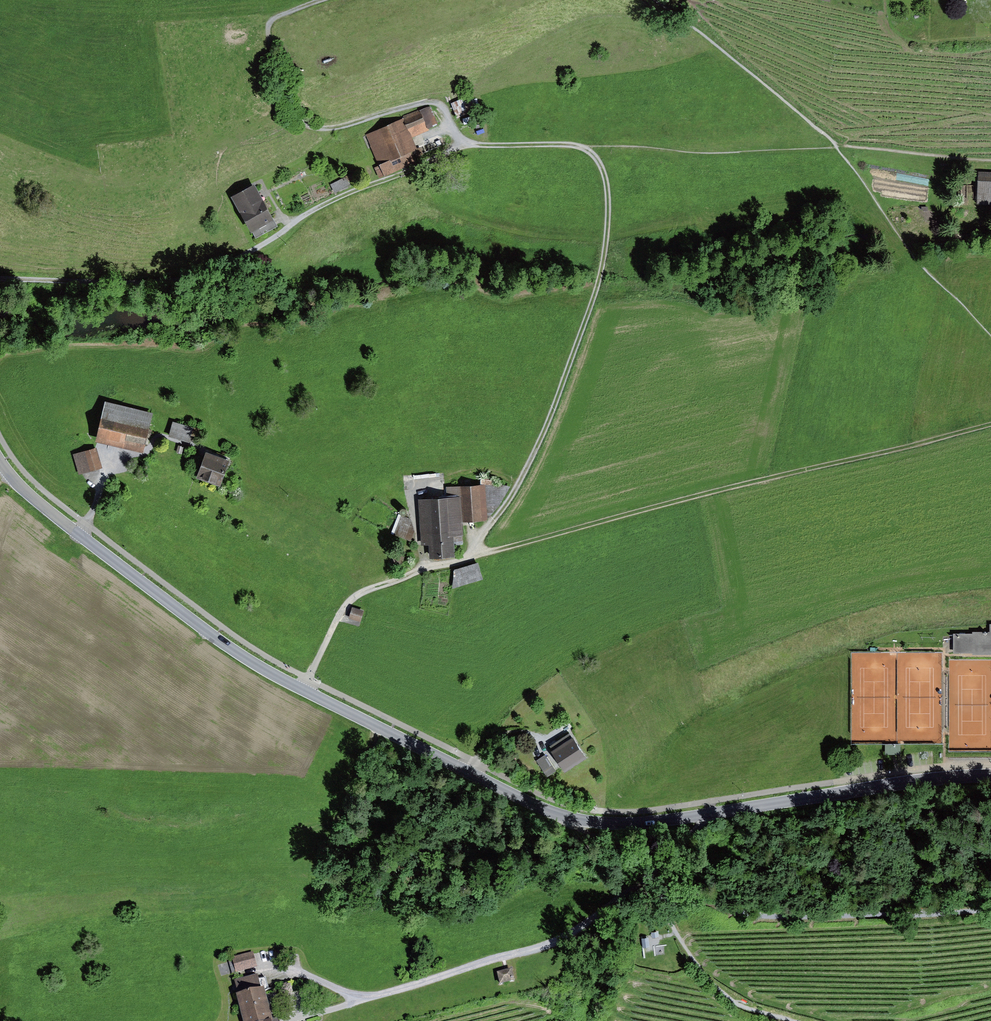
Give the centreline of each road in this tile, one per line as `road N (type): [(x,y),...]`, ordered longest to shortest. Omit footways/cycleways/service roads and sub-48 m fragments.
road 1 (tertiary): [(990,778),(617,824),(559,814),(247,660),(55,516),(0,461)]
road 2 (track): [(0,277),(137,284),(195,276),(257,248),(316,208),(464,145),(587,148)]
road 3 (track): [(468,560),(990,425)]
road 4 (track): [(705,814),(648,874),(555,943),(288,1019)]
road 5 (track): [(587,148),(603,170),(600,266),(548,430),(468,560)]
road 6 (track): [(315,0),(276,14),(268,27),(294,113),(320,128),(335,127),(429,96),(464,145)]
road 7 (track): [(587,148),(700,153),(836,146)]
road 8 (track): [(836,146),(654,0)]
road 9 (track): [(468,560),(350,601),(303,690)]

